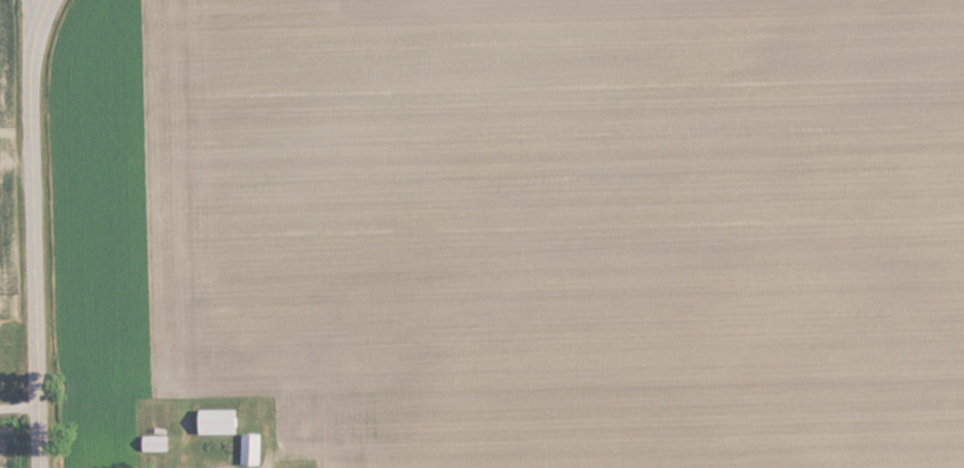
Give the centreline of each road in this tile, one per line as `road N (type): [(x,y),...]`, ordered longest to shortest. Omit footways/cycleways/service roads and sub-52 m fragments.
road 1 (residential): [(48,467),(37,0)]

